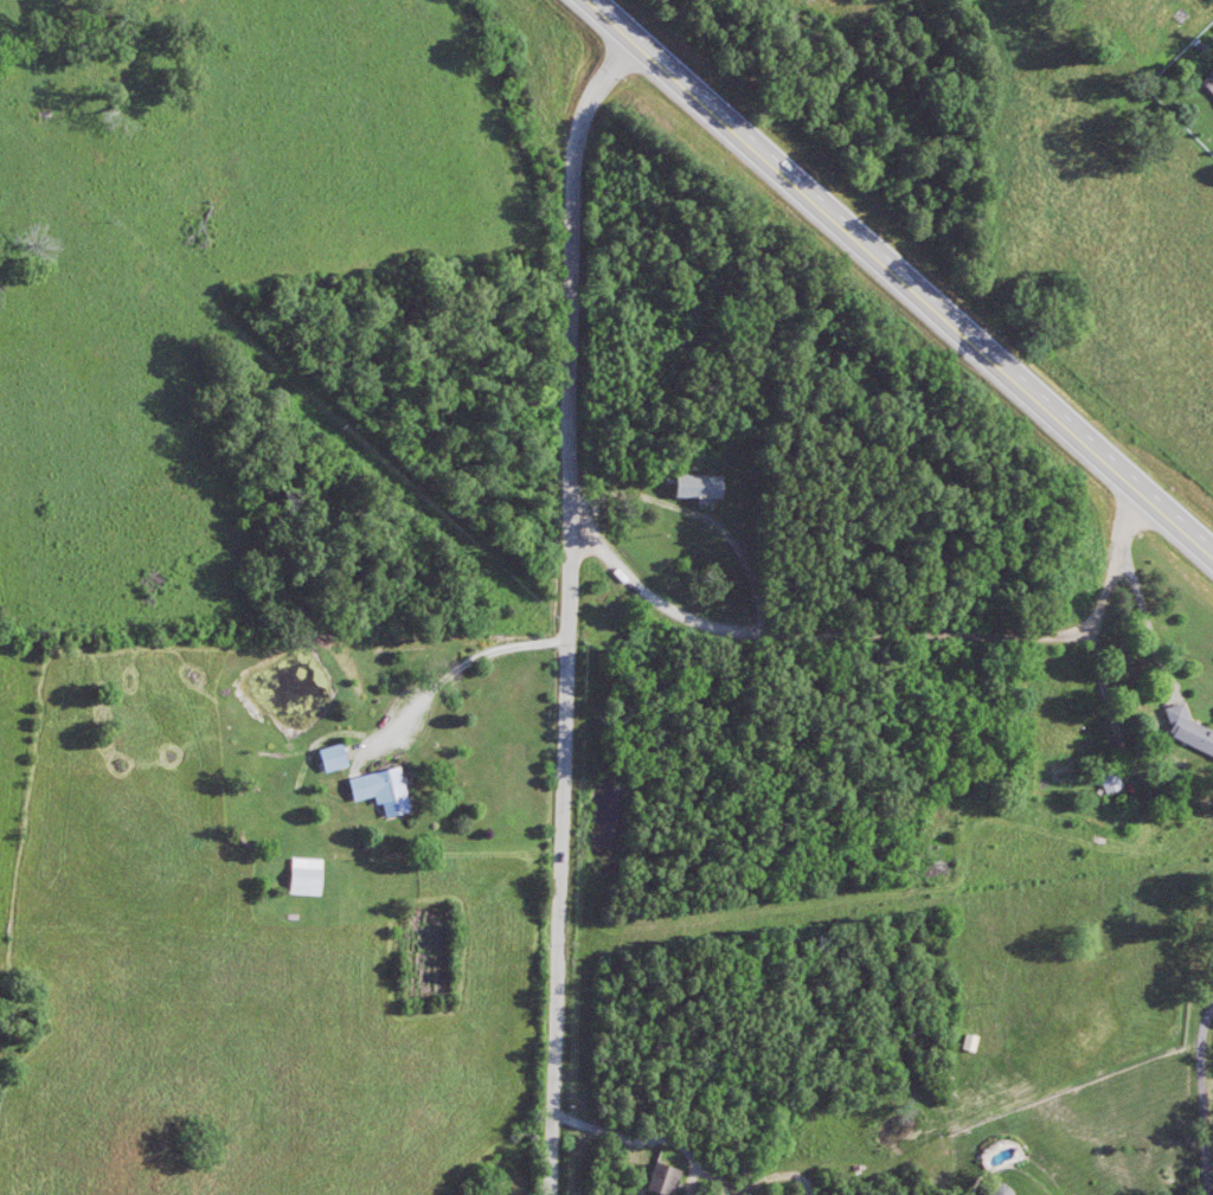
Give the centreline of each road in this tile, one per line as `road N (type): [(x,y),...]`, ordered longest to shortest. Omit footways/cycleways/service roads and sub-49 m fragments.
road 1 (residential): [(548,1194),(571,509),(571,162),(585,105),(624,30)]
road 2 (primary): [(1212,551),(593,0)]
road 3 (residential): [(1142,488),(1096,608),(1083,623),(1044,632),(711,623),(643,586),(571,509)]

